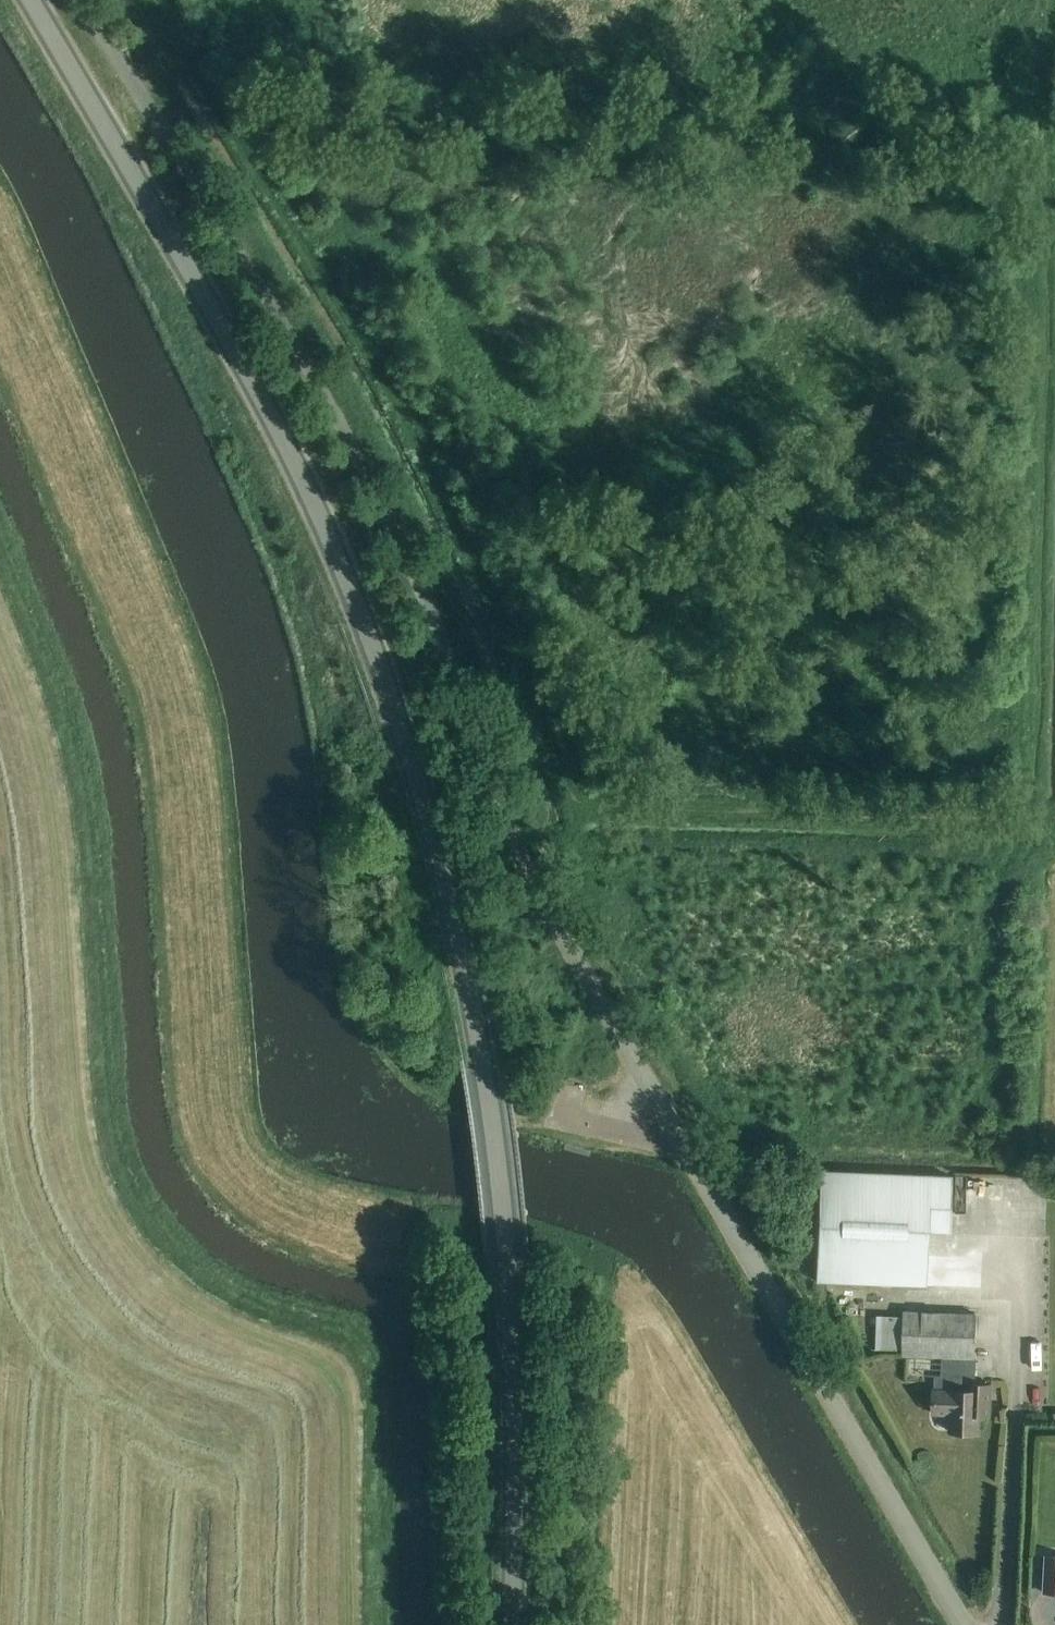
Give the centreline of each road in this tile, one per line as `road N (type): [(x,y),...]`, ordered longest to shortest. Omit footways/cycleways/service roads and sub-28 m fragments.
road 1 (tertiary): [(509,1624),(504,1269),(495,1167),(456,934),(417,792),(372,645),(280,430),(30,0)]
road 2 (unclassified): [(964,1624),(634,1064)]

